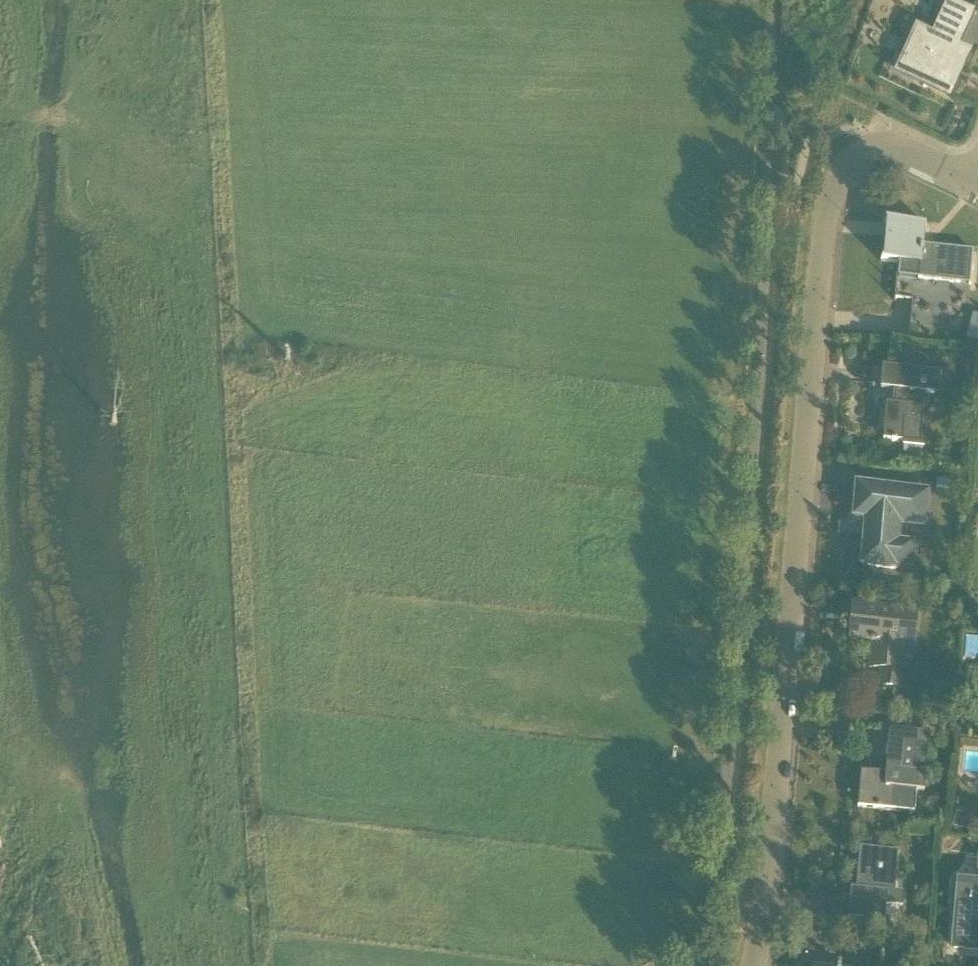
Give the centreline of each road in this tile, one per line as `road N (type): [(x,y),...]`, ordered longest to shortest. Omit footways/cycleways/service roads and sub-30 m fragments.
road 1 (unclassified): [(772,0),(764,276),(725,805),(692,965)]
road 2 (residential): [(754,965),(781,798),(825,216),(840,175),(879,144),(976,183)]

